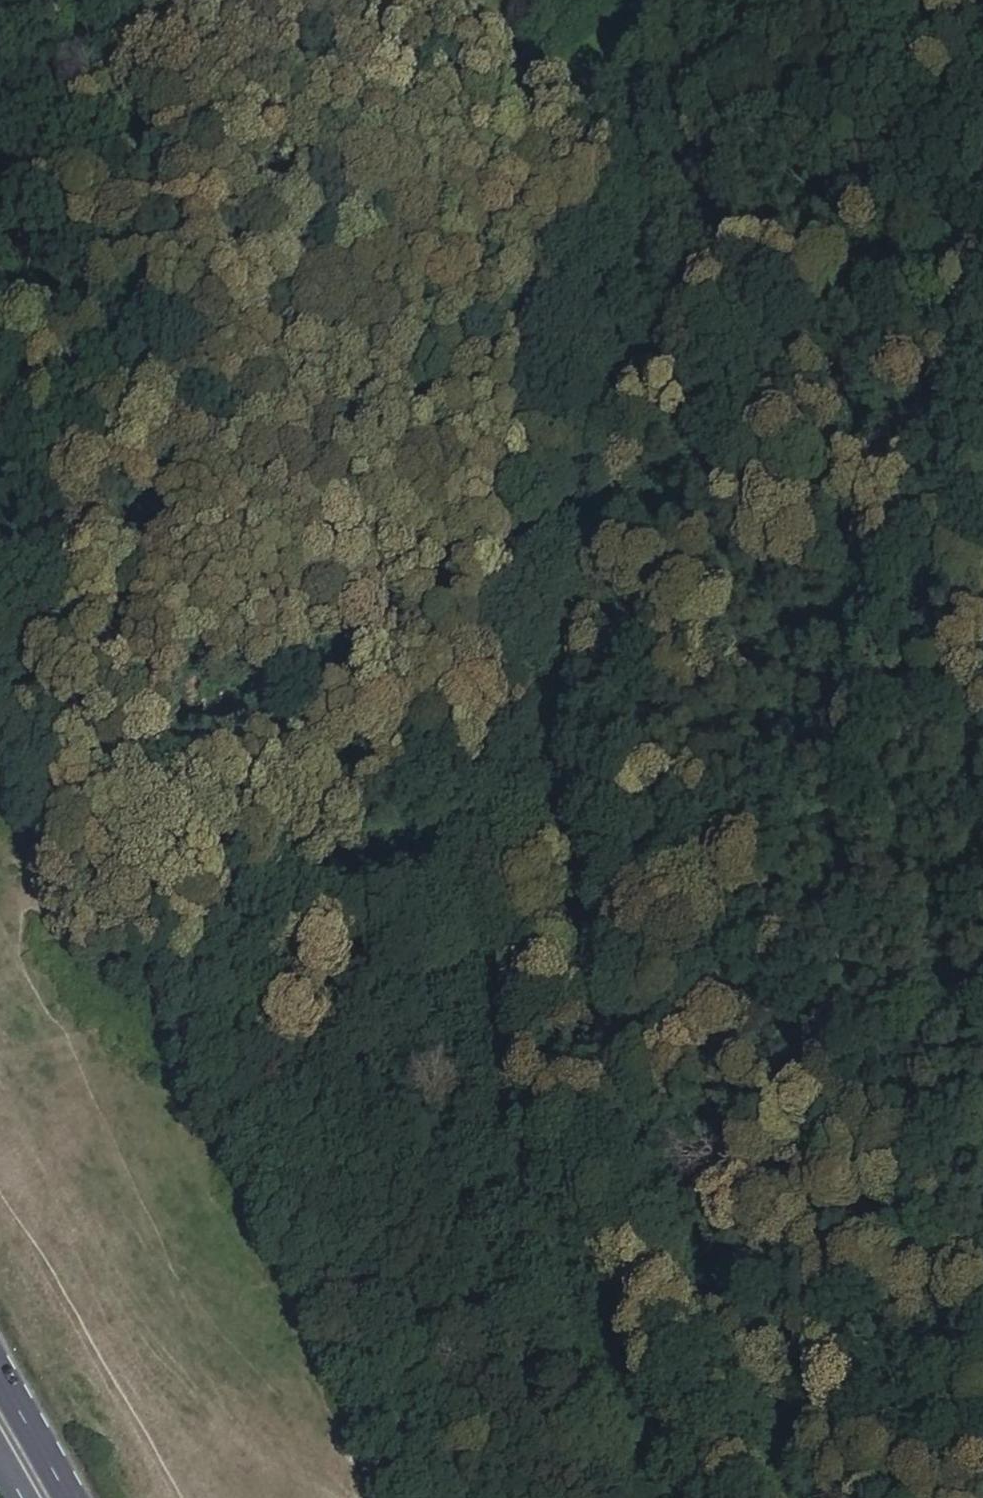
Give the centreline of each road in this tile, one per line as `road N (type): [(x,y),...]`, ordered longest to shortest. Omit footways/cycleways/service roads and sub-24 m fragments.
road 1 (track): [(699,0),(682,50),(642,119),(667,214),(660,266),(543,709),(554,800),(640,1134),(740,1345),(791,1497)]
road 2 (primary): [(69,1497),(0,1377)]

